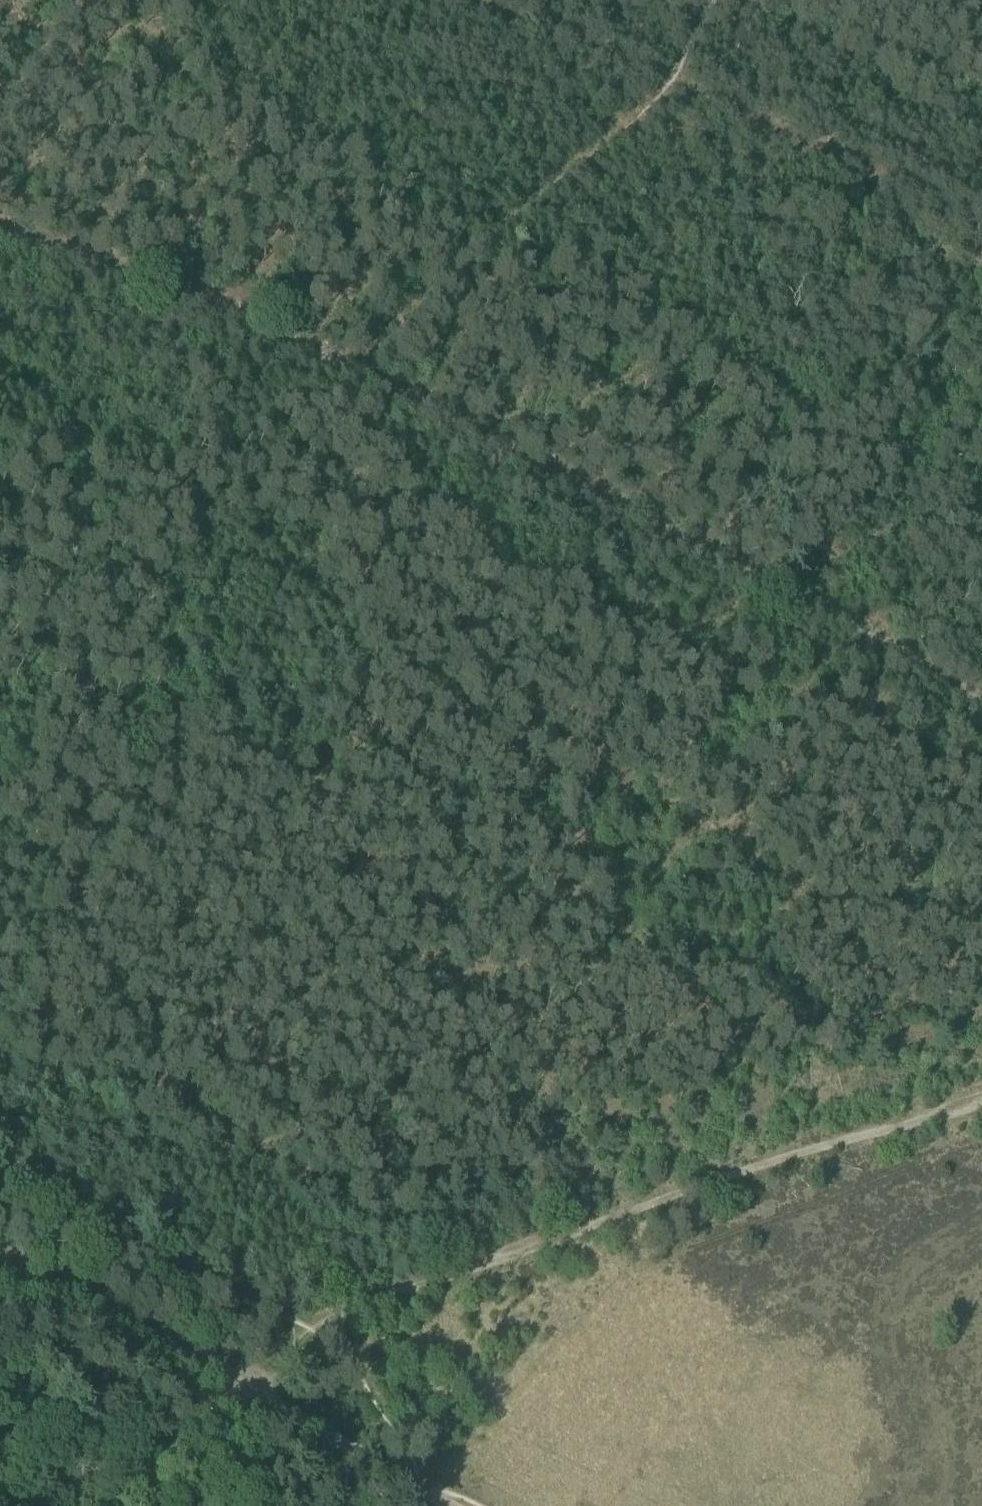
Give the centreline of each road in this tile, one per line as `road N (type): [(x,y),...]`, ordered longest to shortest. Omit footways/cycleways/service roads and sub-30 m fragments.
road 1 (track): [(0,1257),(240,1389)]
road 2 (track): [(240,1389),(452,1505)]

